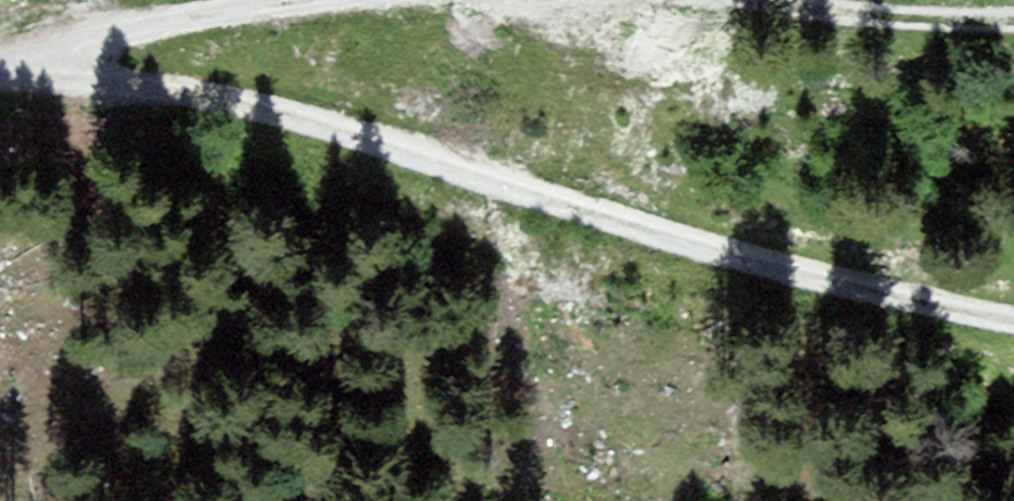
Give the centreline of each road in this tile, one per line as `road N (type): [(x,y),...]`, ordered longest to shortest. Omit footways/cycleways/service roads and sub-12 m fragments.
road 1 (track): [(1013,315),(644,225),(250,100),(0,66)]
road 2 (track): [(330,0),(69,30),(0,62)]
road 3 (track): [(1013,14),(827,0)]

